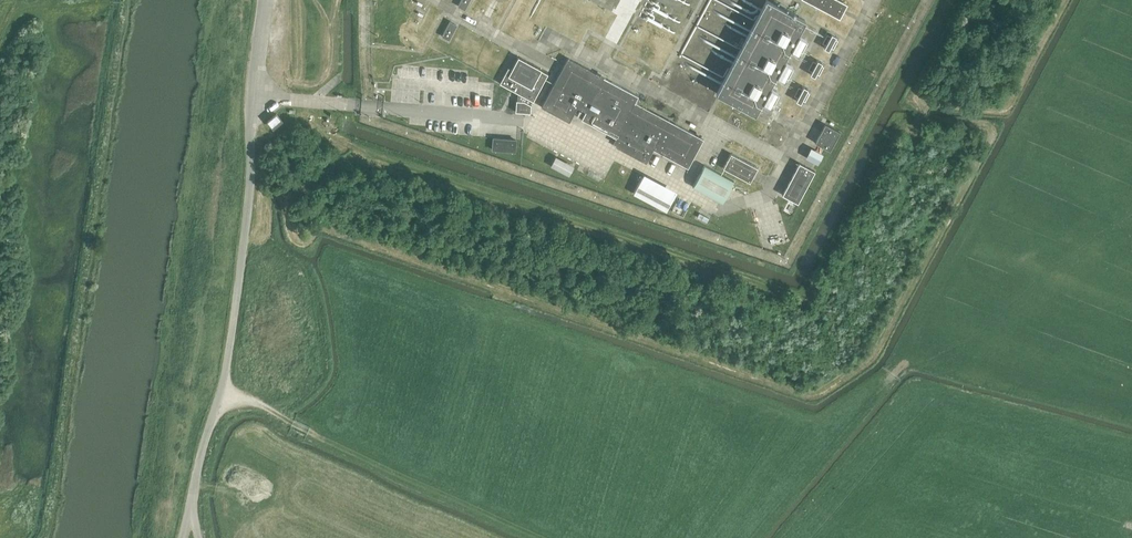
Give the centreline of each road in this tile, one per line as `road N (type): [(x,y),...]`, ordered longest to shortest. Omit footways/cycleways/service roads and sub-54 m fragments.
road 1 (unclassified): [(192,513),(225,381),(264,0)]
road 2 (track): [(404,160),(358,148),(284,199),(293,236)]

